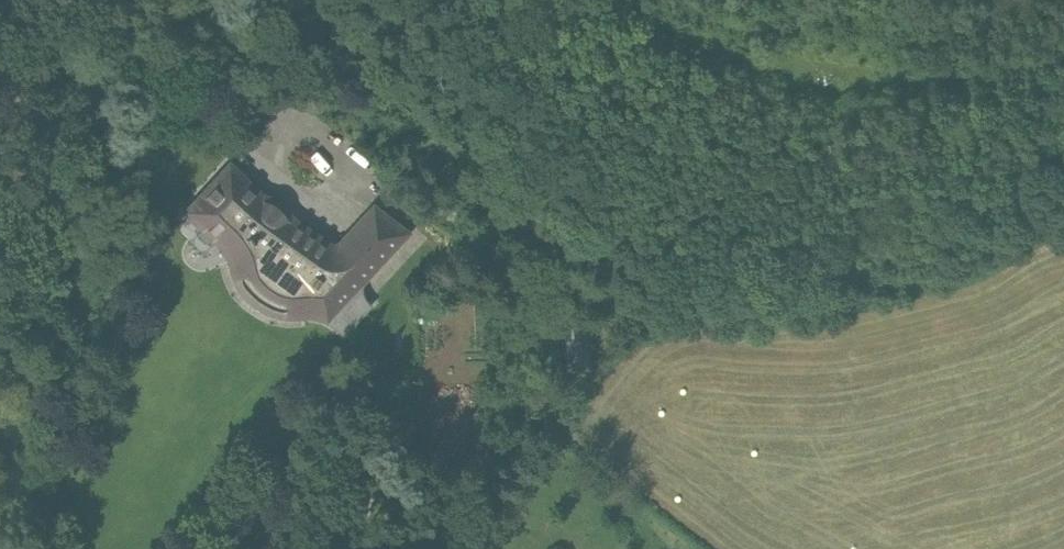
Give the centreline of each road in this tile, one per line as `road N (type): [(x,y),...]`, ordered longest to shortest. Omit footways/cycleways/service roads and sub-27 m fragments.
road 1 (track): [(639,0),(745,55),(830,67),(981,74),(1063,52)]

